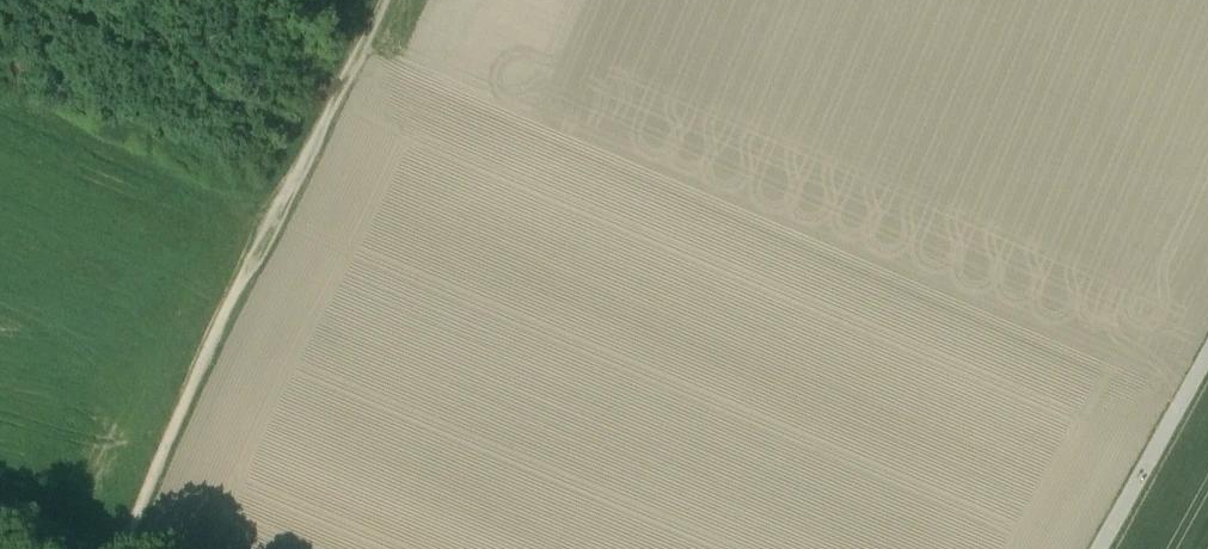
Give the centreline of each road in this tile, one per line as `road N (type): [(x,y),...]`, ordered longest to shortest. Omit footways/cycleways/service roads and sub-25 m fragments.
road 1 (track): [(363,0),(124,548)]
road 2 (track): [(1102,548),(1207,361)]

